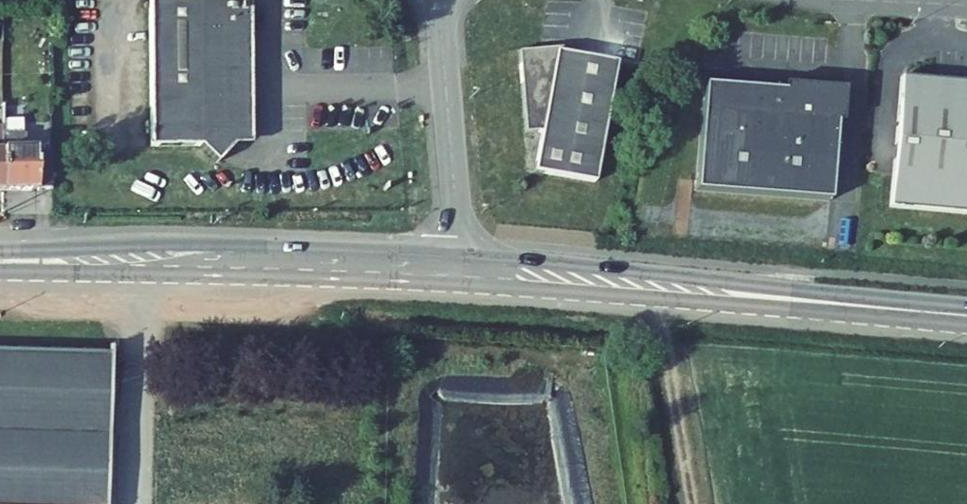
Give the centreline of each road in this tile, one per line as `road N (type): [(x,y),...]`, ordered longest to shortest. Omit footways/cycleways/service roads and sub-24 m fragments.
road 1 (primary): [(460,269),(966,315)]
road 2 (primary): [(0,261),(460,269)]
road 3 (residential): [(439,0),(460,269)]

